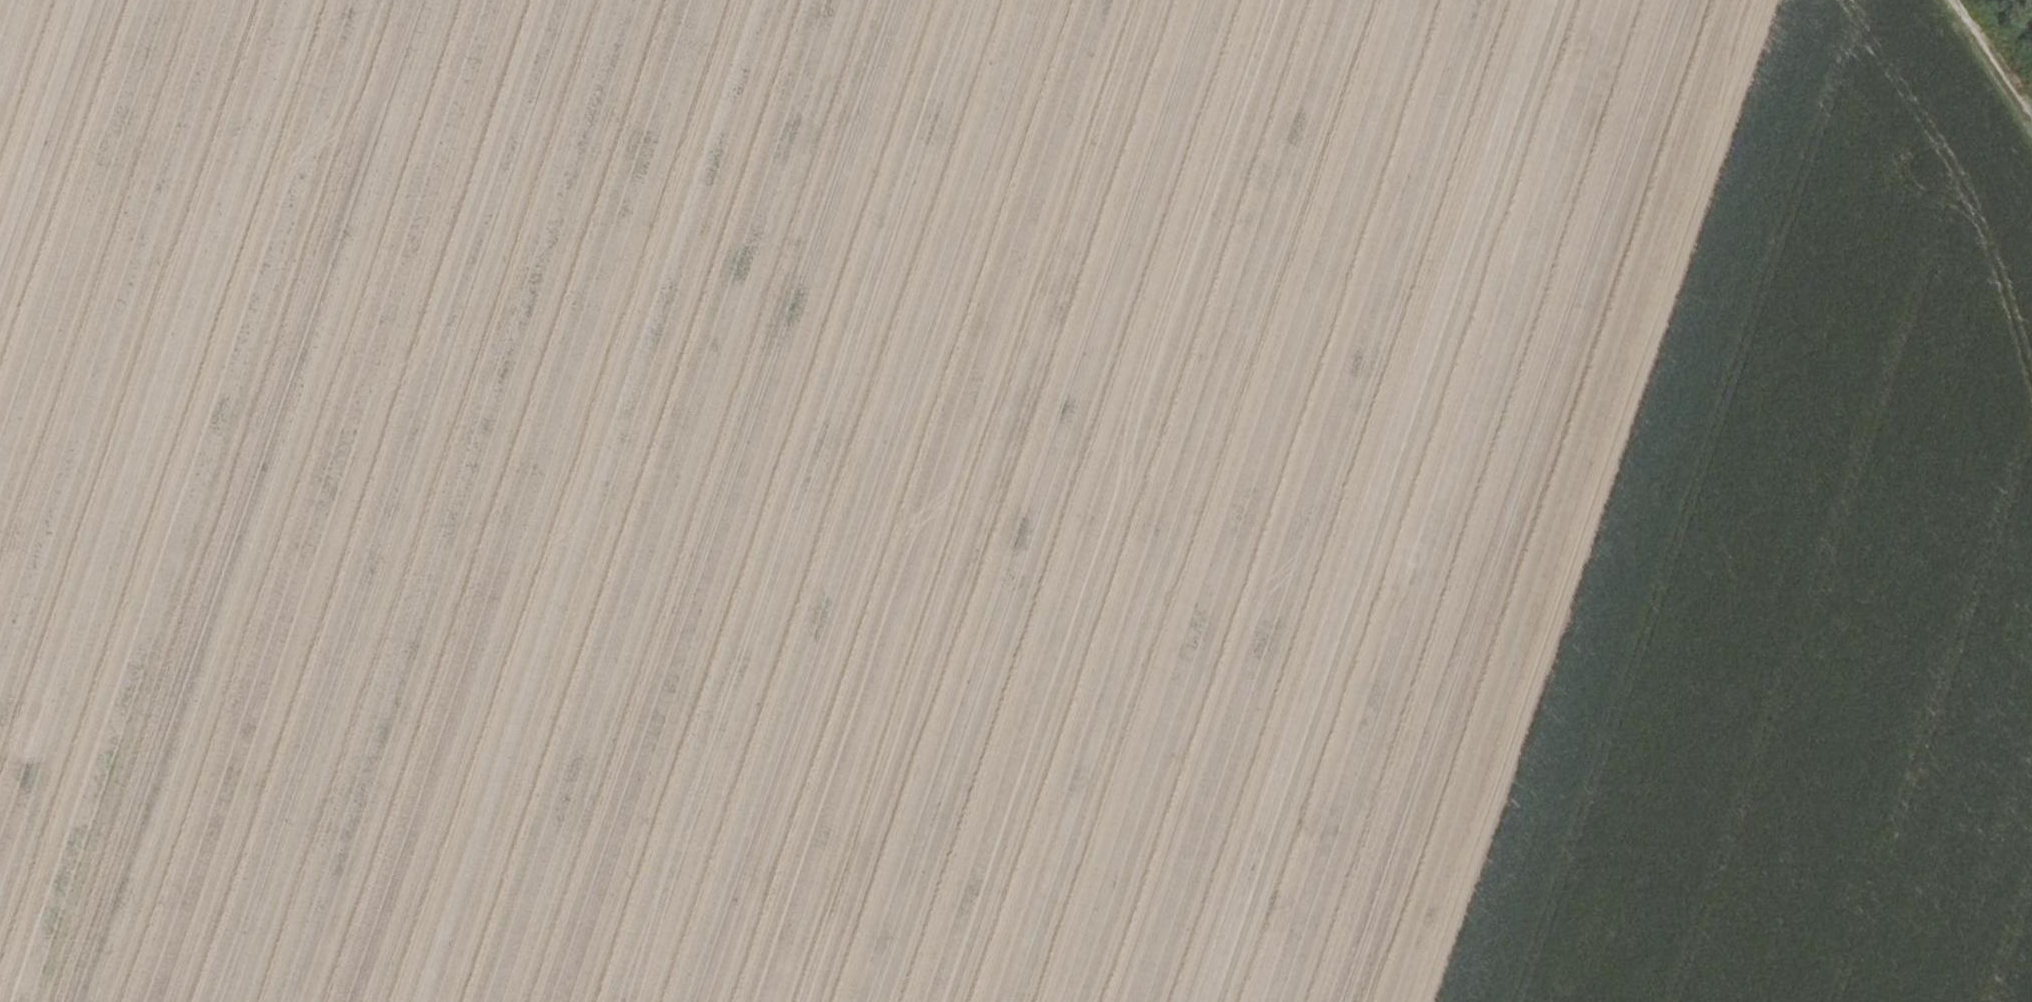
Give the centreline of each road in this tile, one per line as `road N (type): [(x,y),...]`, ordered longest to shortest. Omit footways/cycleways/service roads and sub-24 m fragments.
road 1 (track): [(2031,110),(1958,0)]

